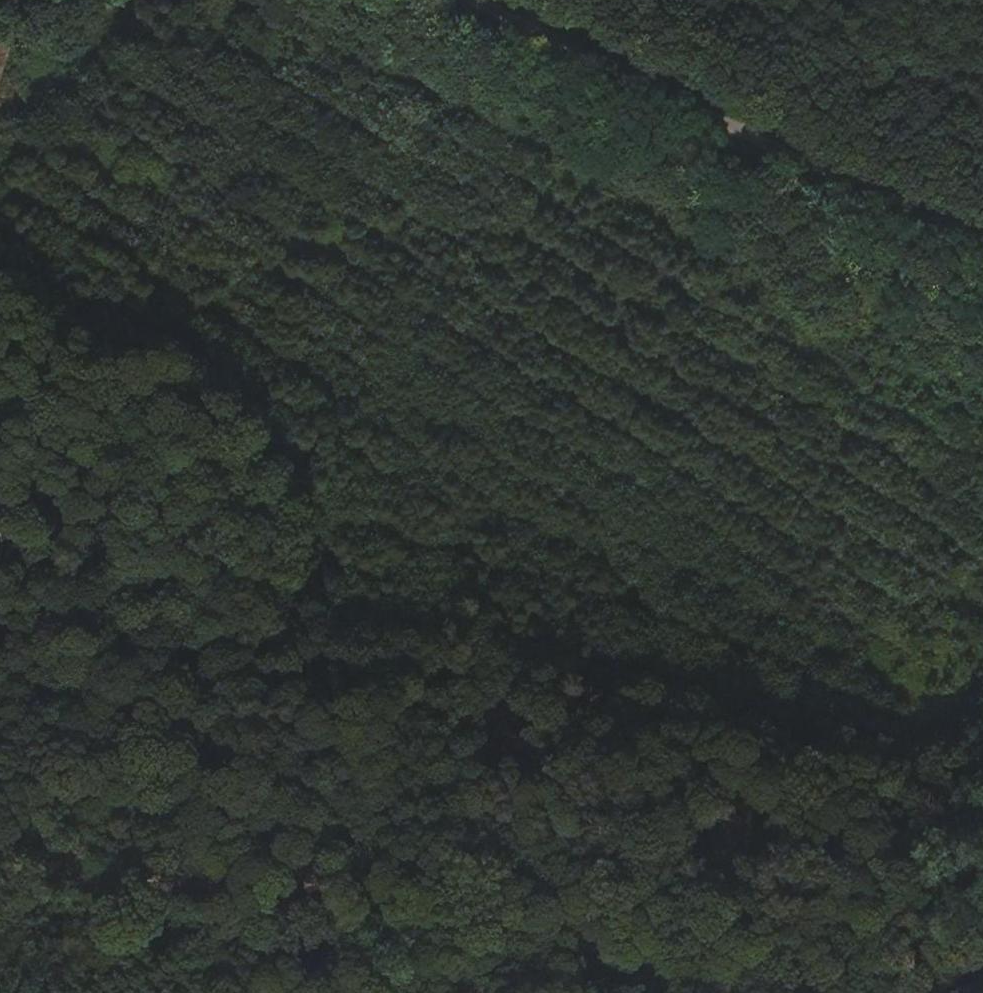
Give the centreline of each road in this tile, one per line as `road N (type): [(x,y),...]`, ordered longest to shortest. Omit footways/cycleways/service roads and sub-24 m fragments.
road 1 (track): [(982,232),(462,0)]

